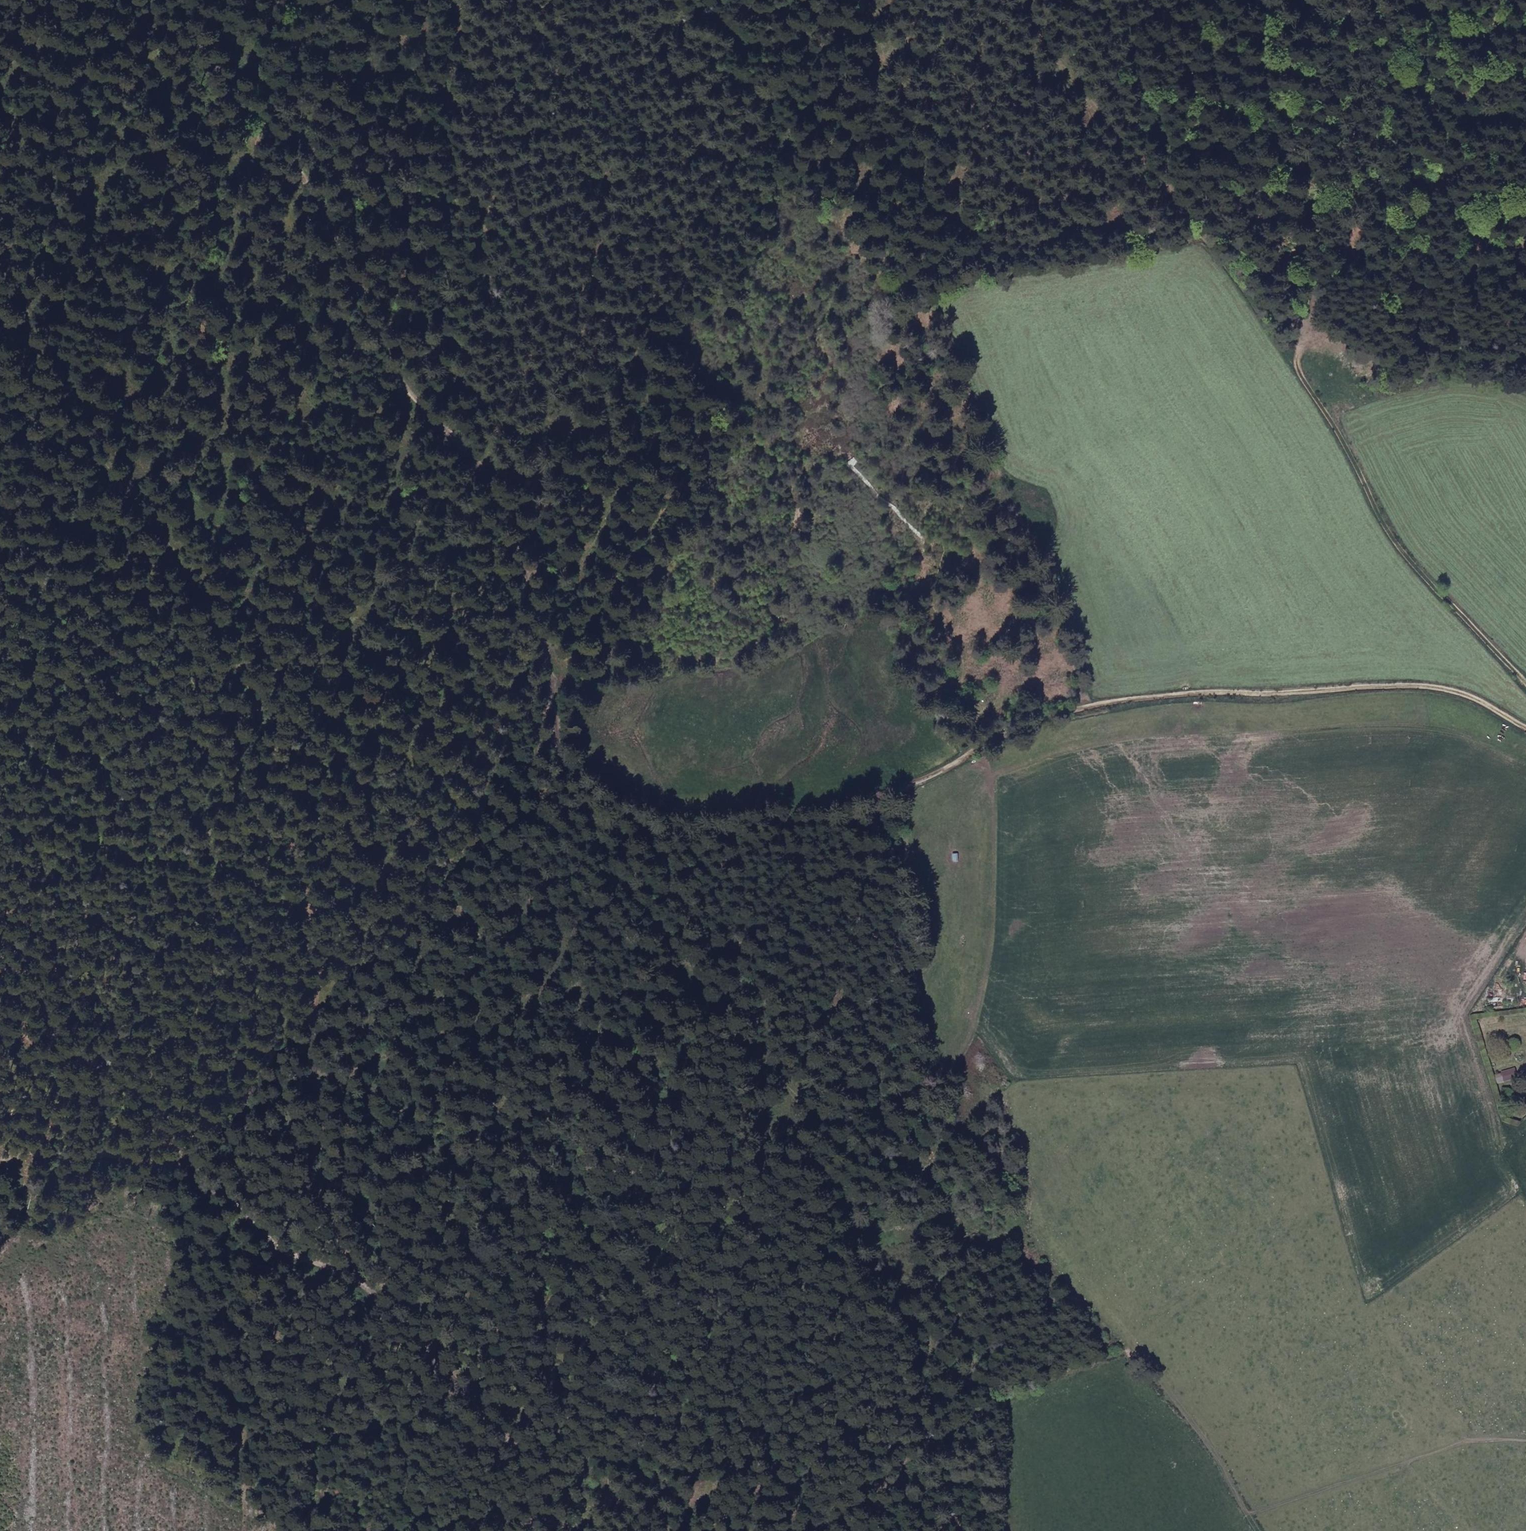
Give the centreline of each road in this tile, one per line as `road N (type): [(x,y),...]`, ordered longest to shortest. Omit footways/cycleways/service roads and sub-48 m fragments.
road 1 (track): [(162,0),(197,79),(297,206),(370,367),(475,492),(571,806),(674,851),(811,825),(979,749),(1124,700),(1387,689),(1485,701),(1525,727)]
road 2 (track): [(1014,0),(1026,30),(1197,216),(1350,455),(1375,520),(1525,689)]
road 3 (track): [(0,1154),(87,1150),(185,1160),(285,1244),(367,1291),(481,1407),(547,1530)]

